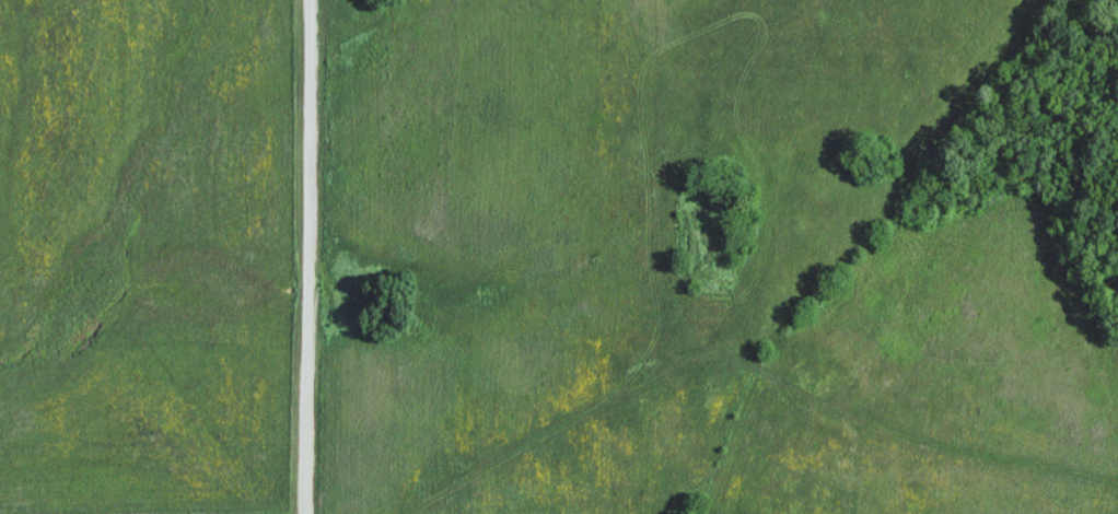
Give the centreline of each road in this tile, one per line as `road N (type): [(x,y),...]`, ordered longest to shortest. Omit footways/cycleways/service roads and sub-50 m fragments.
road 1 (residential): [(307,513),(311,0)]

